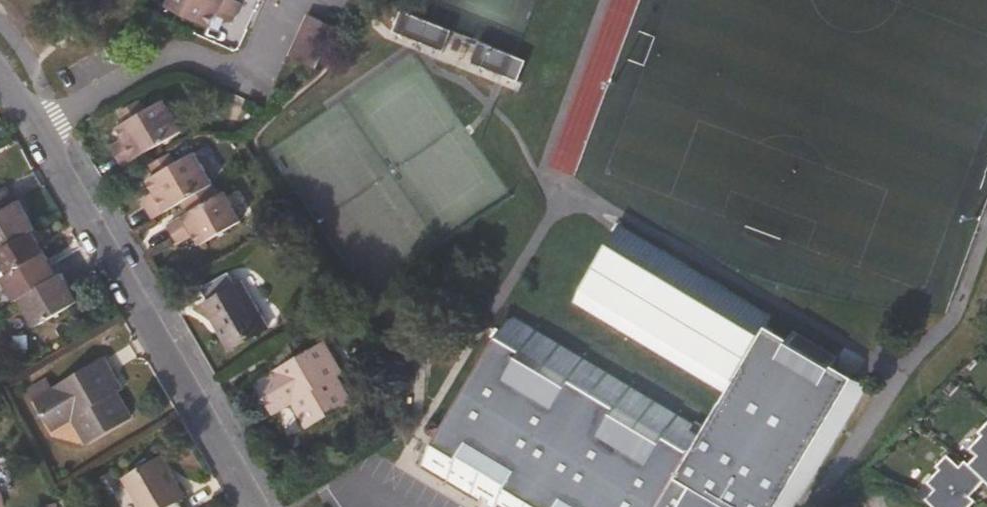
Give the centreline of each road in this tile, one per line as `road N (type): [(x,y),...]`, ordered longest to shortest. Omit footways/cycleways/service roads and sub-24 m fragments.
road 1 (residential): [(257,506),(42,126),(0,73)]

